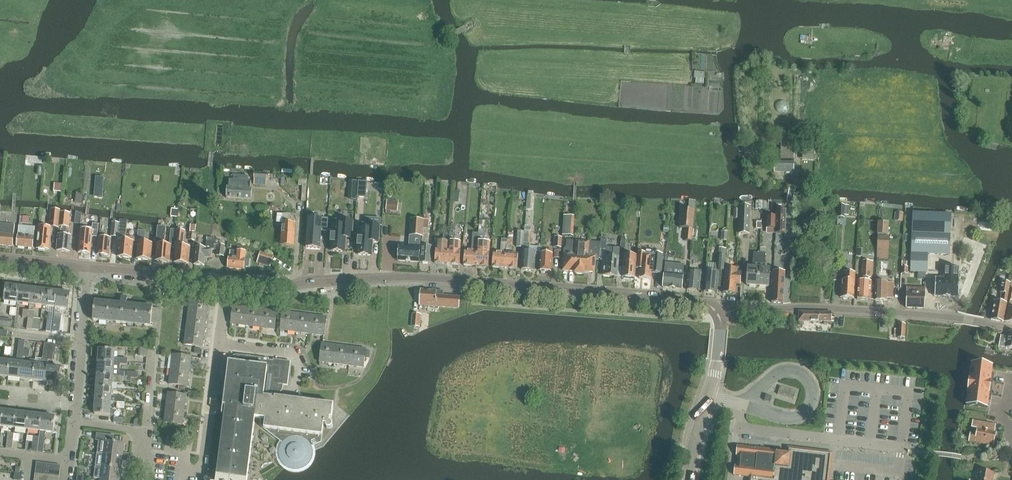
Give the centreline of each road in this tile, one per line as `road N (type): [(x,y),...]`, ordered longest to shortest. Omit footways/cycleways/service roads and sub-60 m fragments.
road 1 (tertiary): [(718,315),(707,304),(424,278),(227,280)]
road 2 (tertiary): [(1011,328),(800,307),(740,306),(718,315)]
road 3 (unclassified): [(74,422),(86,266)]
road 4 (residential): [(183,479),(201,469),(219,344)]
road 5 (unclassified): [(741,404),(789,418),(810,407),(803,374),(790,370),(769,380)]
road 6 (tertiary): [(227,280),(86,266)]
road 7 (unclassified): [(741,404),(737,428),(839,440)]

